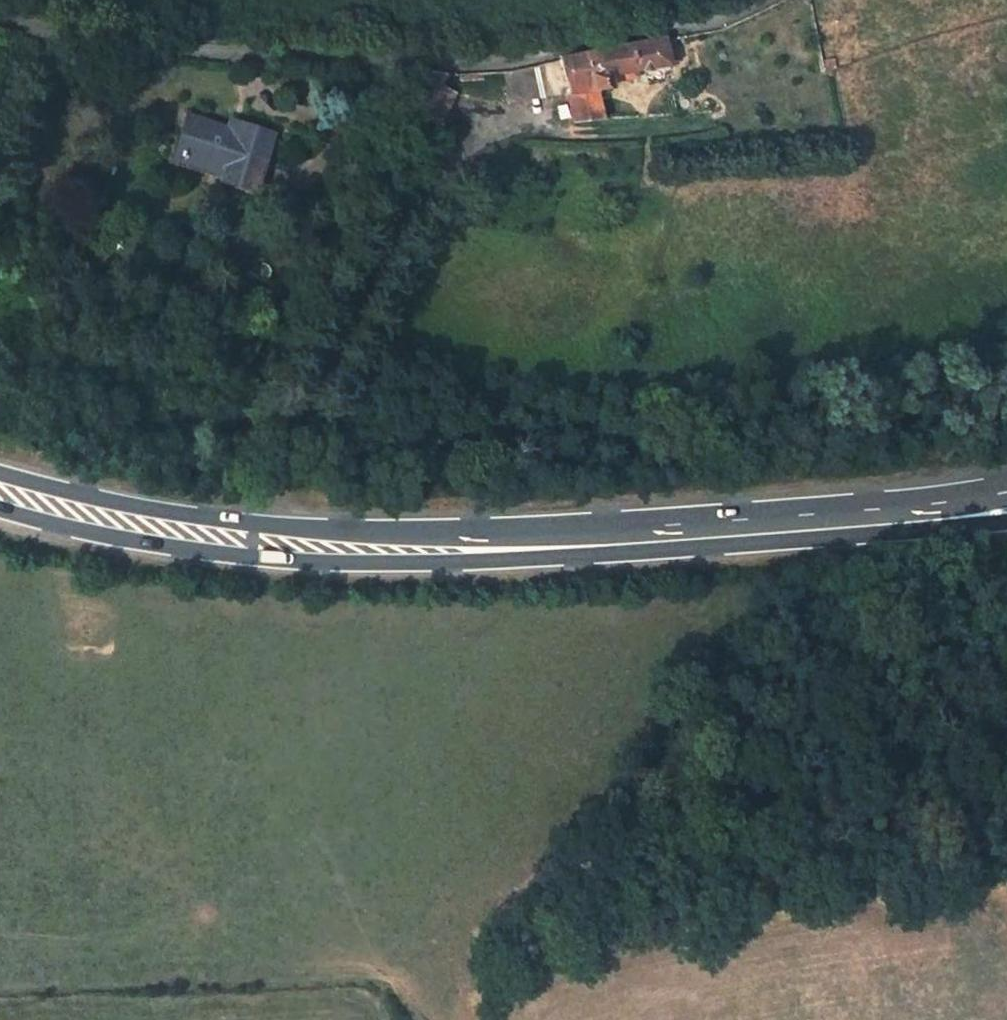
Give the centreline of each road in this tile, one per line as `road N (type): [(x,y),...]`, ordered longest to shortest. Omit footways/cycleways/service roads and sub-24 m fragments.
road 1 (primary): [(1006,491),(482,533),(268,524),(144,508),(0,473)]
road 2 (primary): [(0,511),(244,558),(354,561),(585,557),(1006,522)]
road 3 (unclassified): [(0,14),(108,44),(506,62),(722,19),(758,0)]

